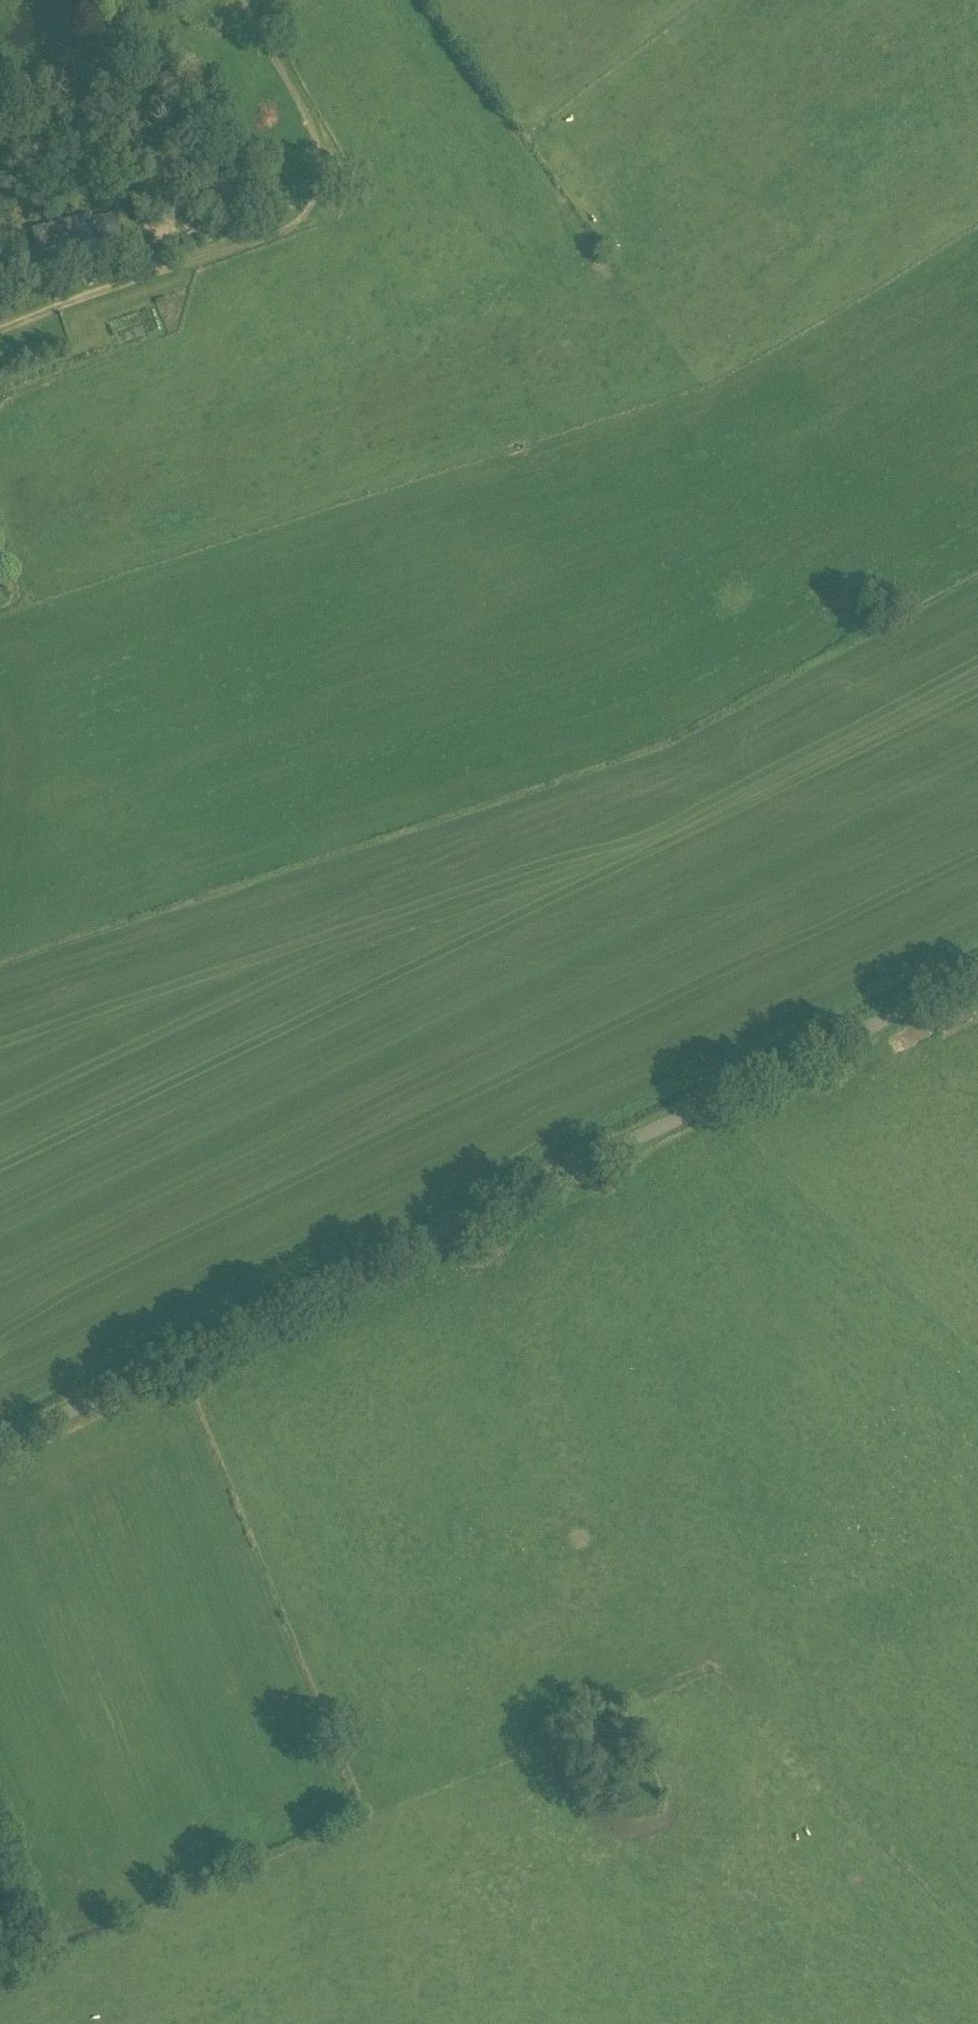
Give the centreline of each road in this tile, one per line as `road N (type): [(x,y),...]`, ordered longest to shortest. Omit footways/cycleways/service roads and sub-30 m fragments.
road 1 (unclassified): [(0,1444),(977,977)]

